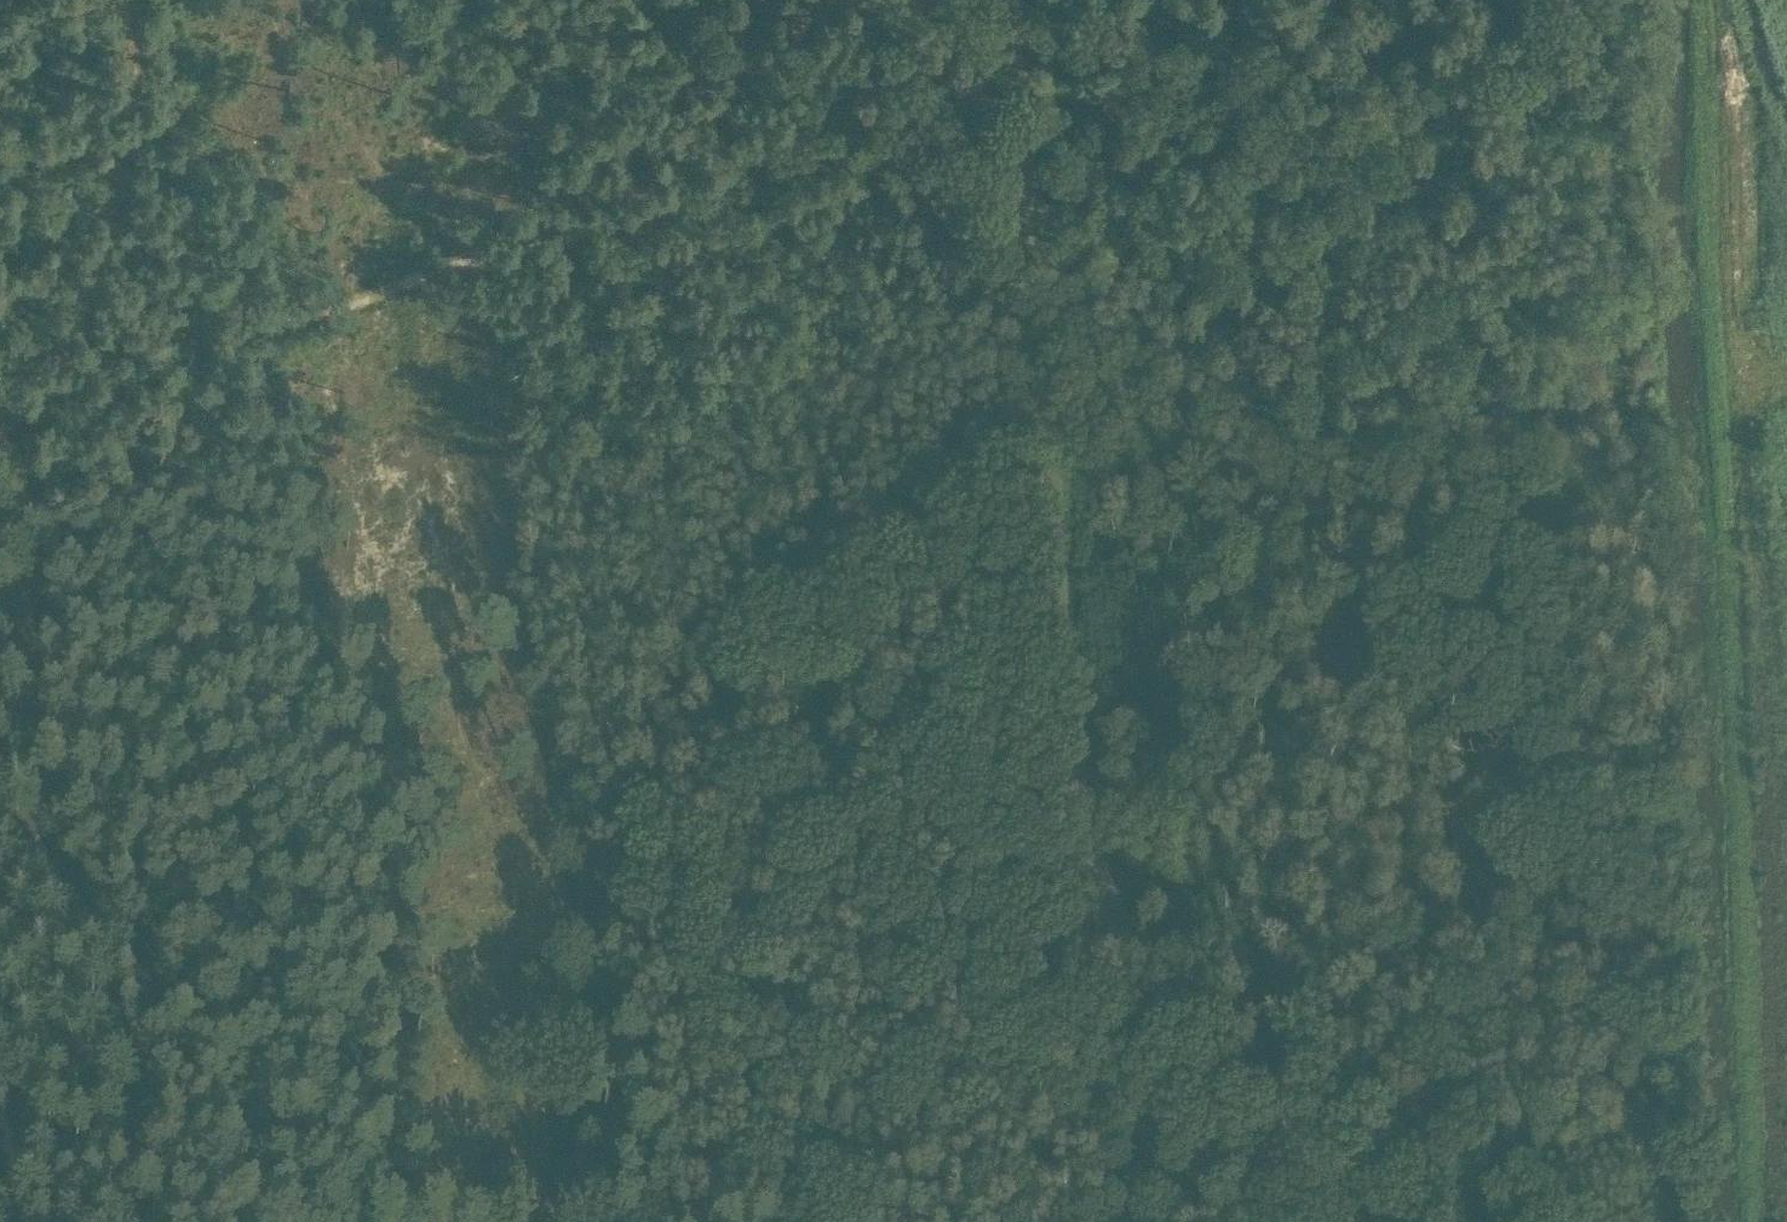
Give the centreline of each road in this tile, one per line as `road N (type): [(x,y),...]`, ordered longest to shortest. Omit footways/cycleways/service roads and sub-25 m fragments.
road 1 (tertiary): [(1342,1221),(1281,1133),(1132,948),(1114,919),(1094,845),(1060,655),(1013,0)]
road 2 (track): [(44,402),(1021,86)]
road 3 (track): [(44,402),(28,486),(26,615),(42,915),(62,940),(112,944),(134,973),(117,1221)]
road 4 (track): [(44,402),(110,180),(129,0)]

